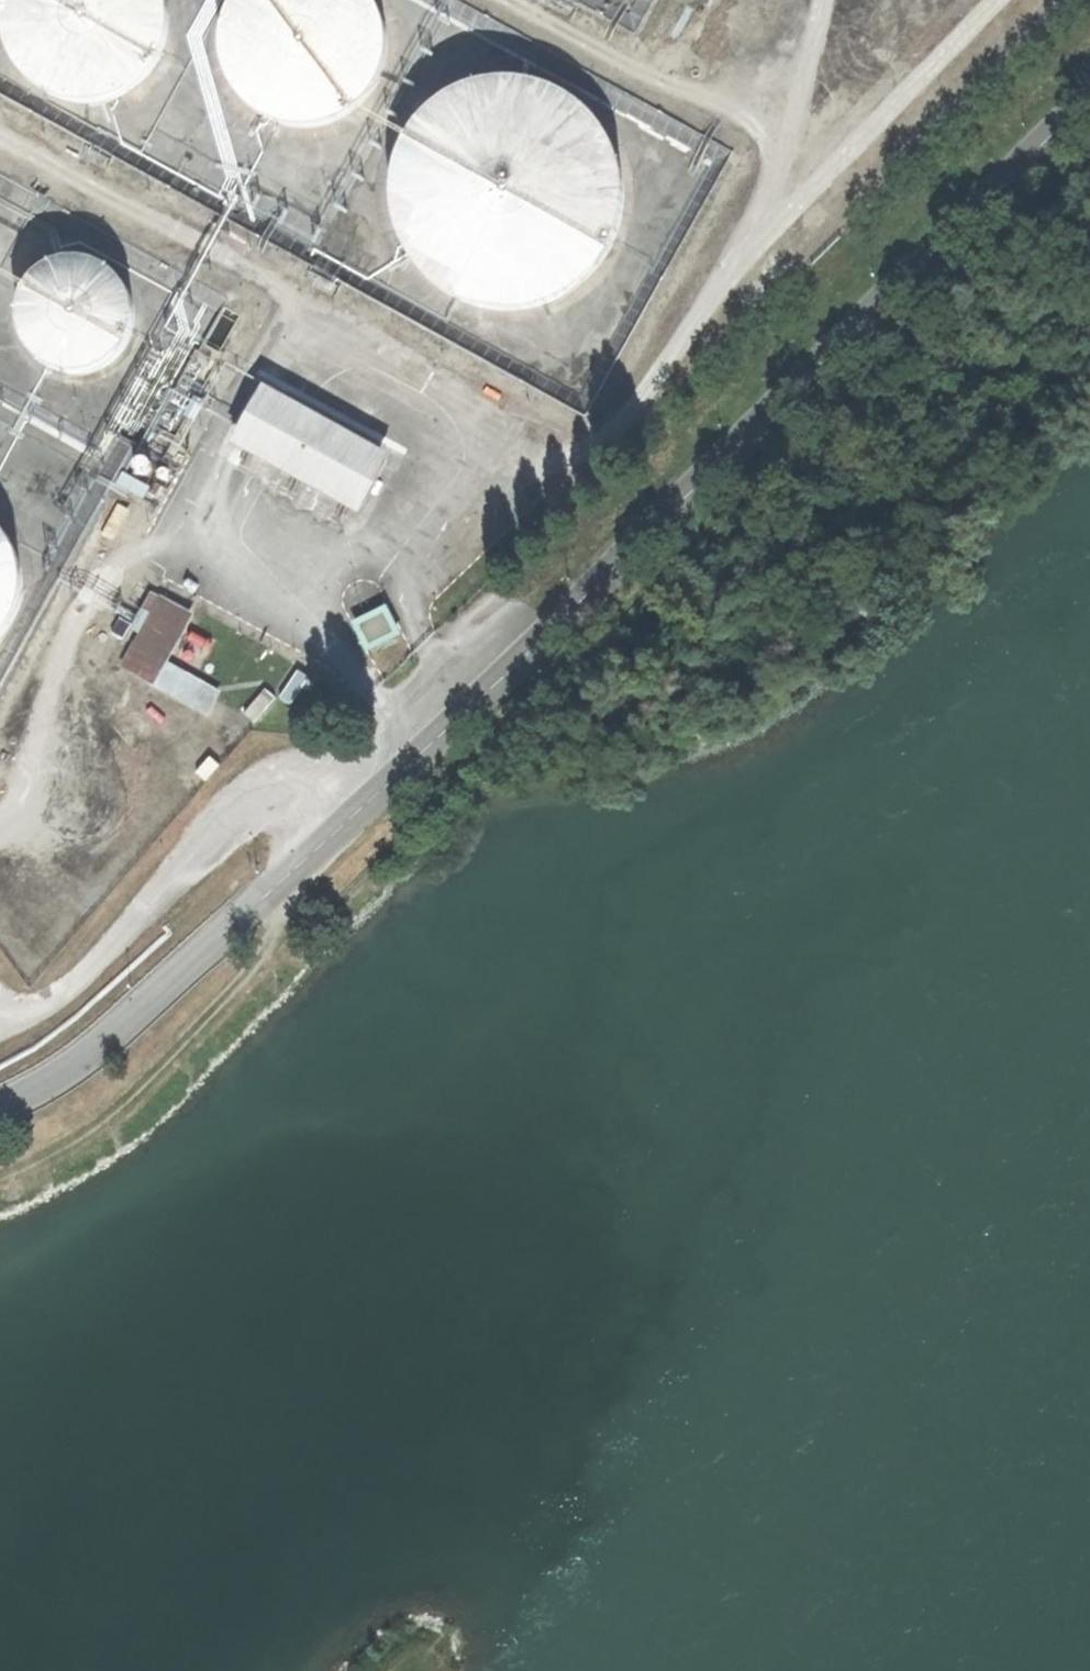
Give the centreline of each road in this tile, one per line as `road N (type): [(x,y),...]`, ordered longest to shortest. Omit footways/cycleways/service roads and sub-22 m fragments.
road 1 (unclassified): [(0,1107),(113,1036),(468,710),(1089,96)]

